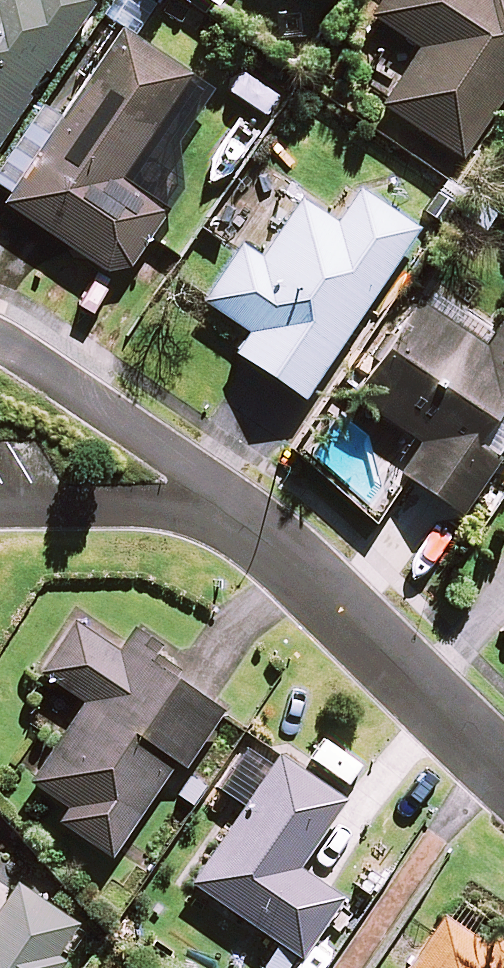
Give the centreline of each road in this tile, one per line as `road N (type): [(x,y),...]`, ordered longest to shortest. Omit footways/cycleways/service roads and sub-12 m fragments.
road 1 (residential): [(503,762),(316,577),(237,518)]
road 2 (residential): [(237,518),(168,510),(0,514)]
road 3 (residential): [(0,343),(169,451)]

